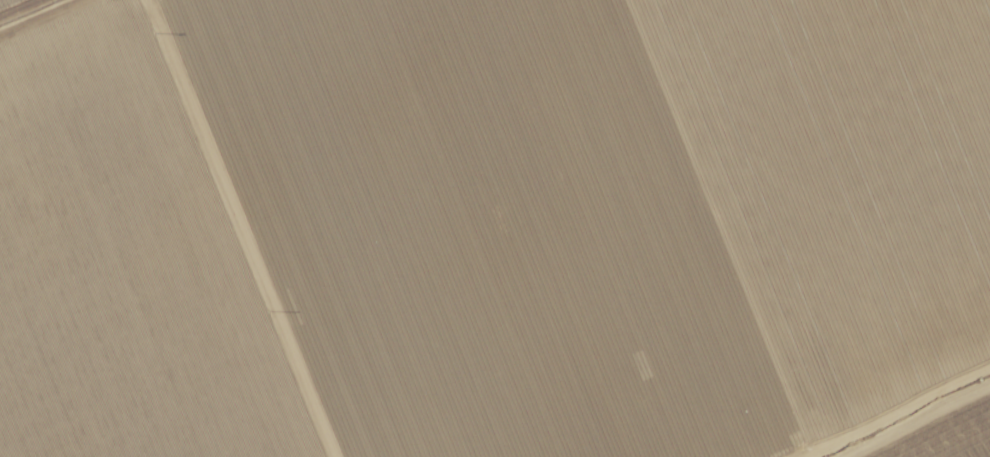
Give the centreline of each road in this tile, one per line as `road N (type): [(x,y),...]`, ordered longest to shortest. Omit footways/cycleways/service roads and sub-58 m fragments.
road 1 (track): [(790,456),(989,370)]

